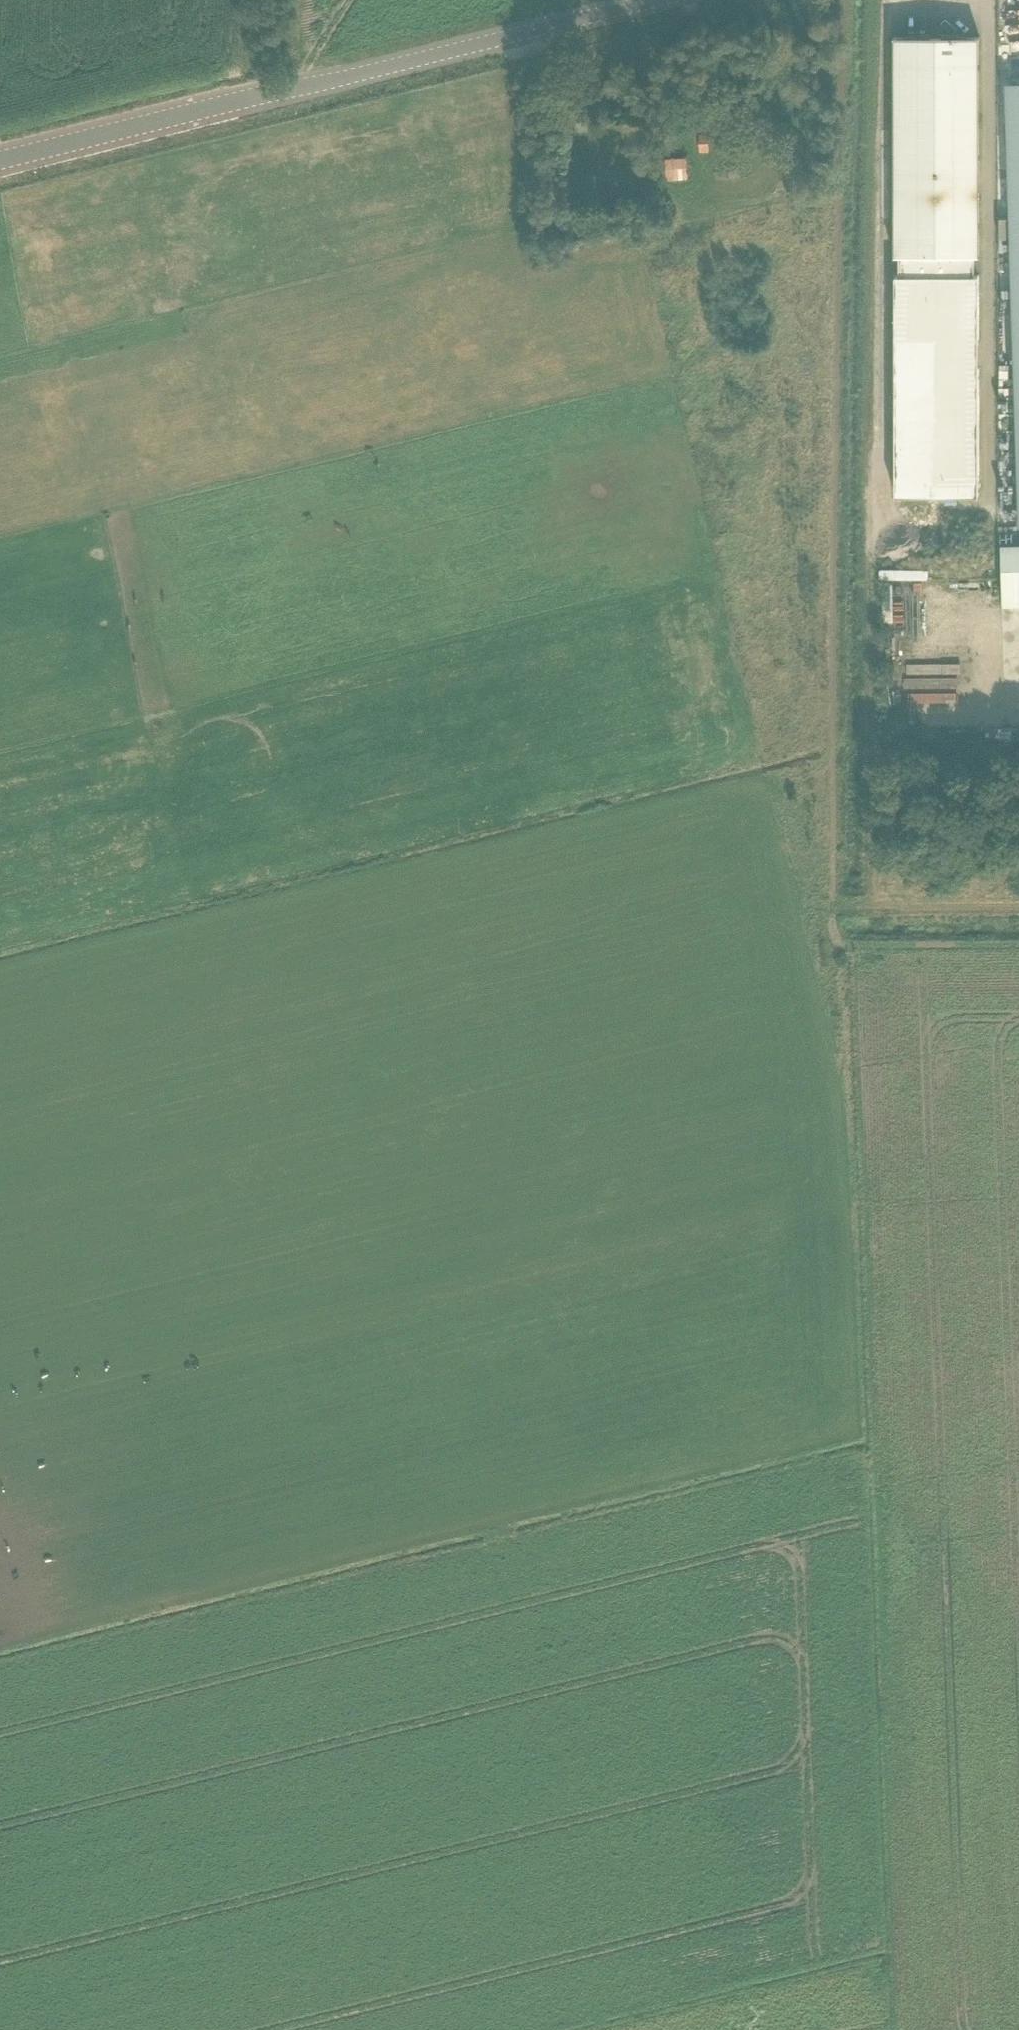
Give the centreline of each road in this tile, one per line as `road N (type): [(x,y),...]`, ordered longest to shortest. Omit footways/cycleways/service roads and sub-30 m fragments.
road 1 (unclassified): [(0,166),(664,0)]

